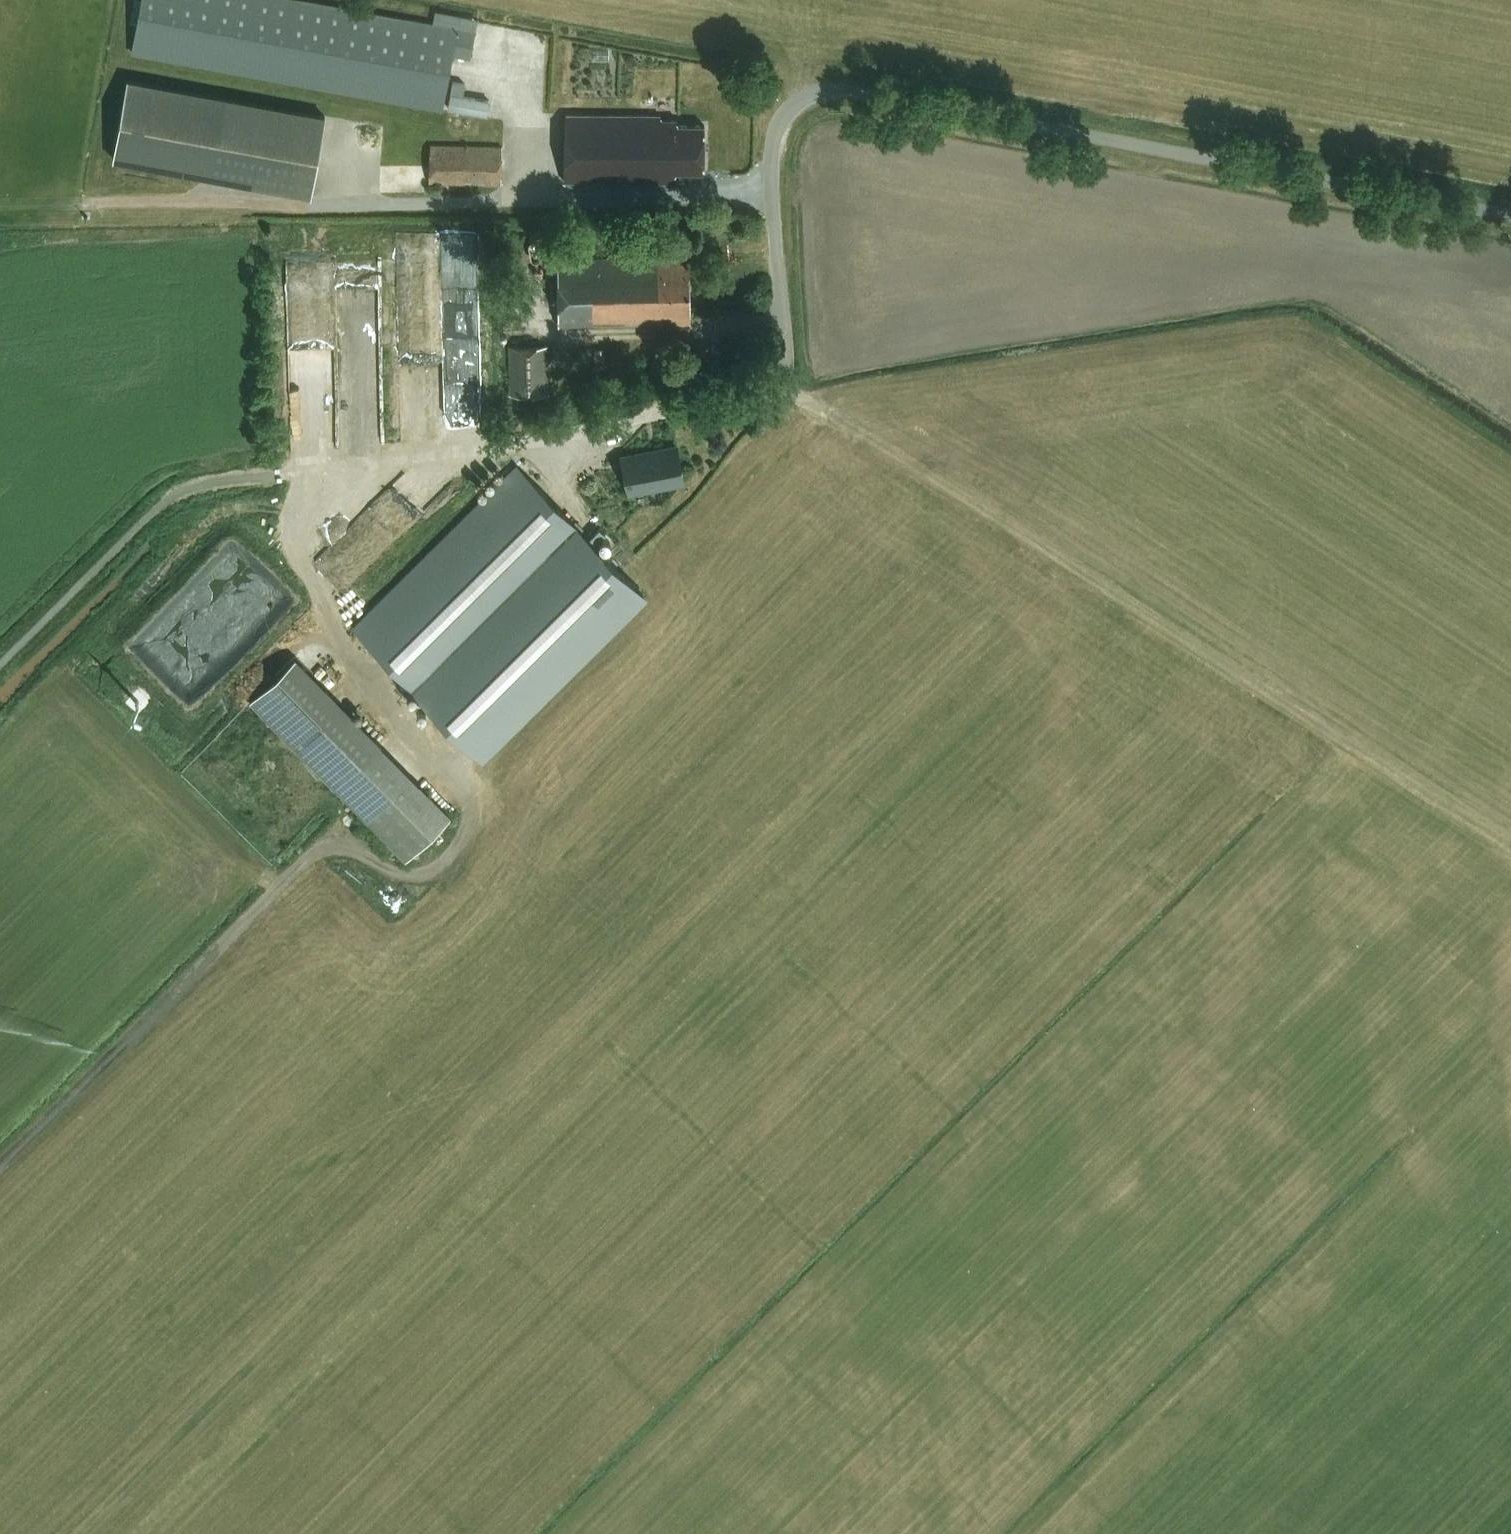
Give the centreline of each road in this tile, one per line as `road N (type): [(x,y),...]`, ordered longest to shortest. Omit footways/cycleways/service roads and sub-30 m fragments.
road 1 (track): [(0,1167),(309,857),(354,852),(417,874),(438,866),(462,839),(468,814),(462,794),(359,677),(297,545),(303,520),(356,461)]
road 2 (unclassified): [(768,389),(780,357),(772,150),(791,113),(830,92),(1510,217)]

